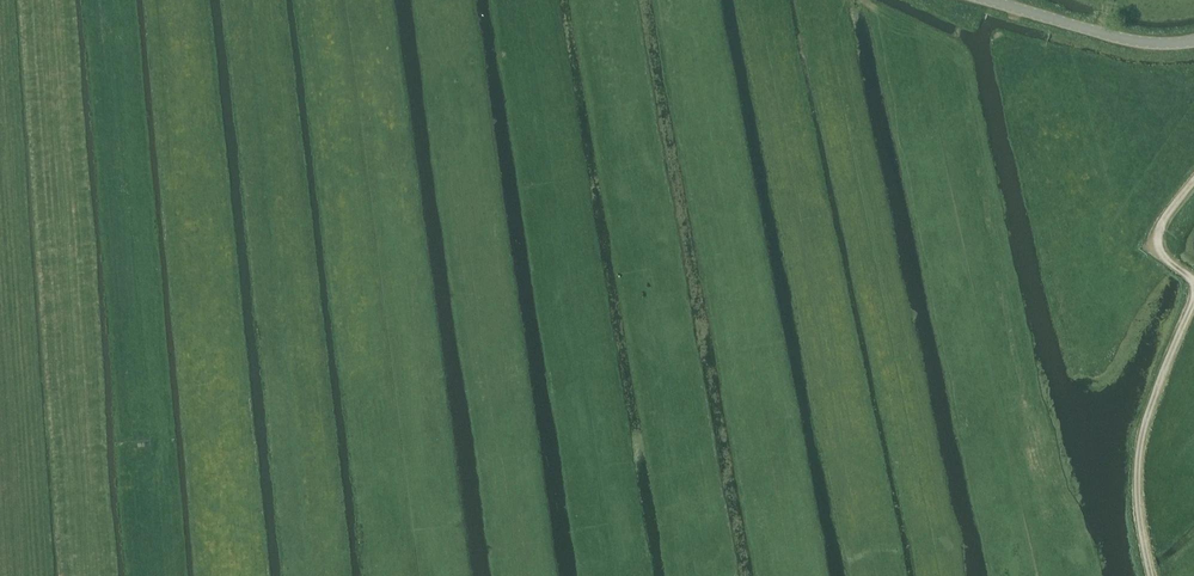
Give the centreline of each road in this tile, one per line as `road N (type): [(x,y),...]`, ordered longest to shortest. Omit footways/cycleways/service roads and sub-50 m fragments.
road 1 (track): [(1151,575),(1139,500),(1144,430),(1193,299)]
road 2 (unclassified): [(1193,39),(1122,38),(989,0)]
road 3 (track): [(1193,283),(1161,249),(1159,236),(1193,182)]

